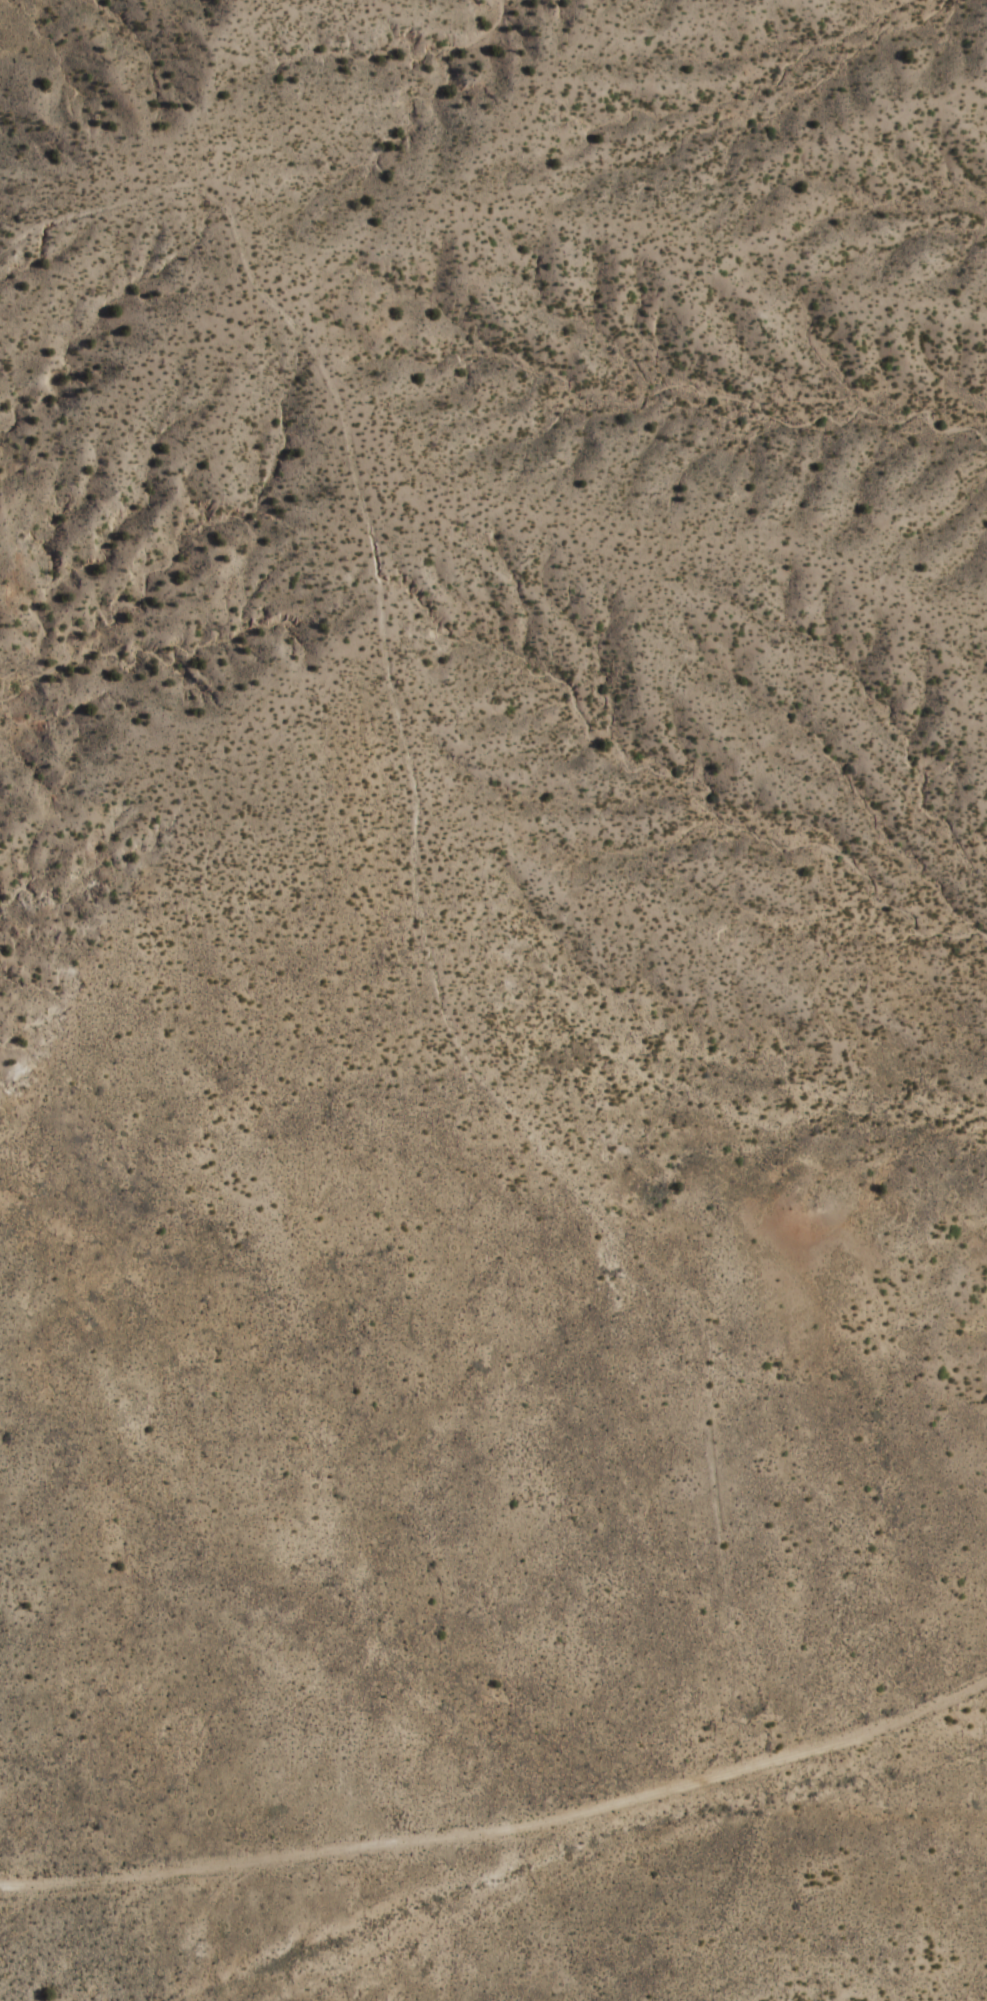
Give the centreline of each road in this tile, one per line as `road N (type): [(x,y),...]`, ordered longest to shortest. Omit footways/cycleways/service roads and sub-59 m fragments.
road 1 (track): [(683,1782),(632,1394),(575,1306),(436,1162),(400,1105),(328,639),(215,376),(148,283),(107,272),(0,292)]

